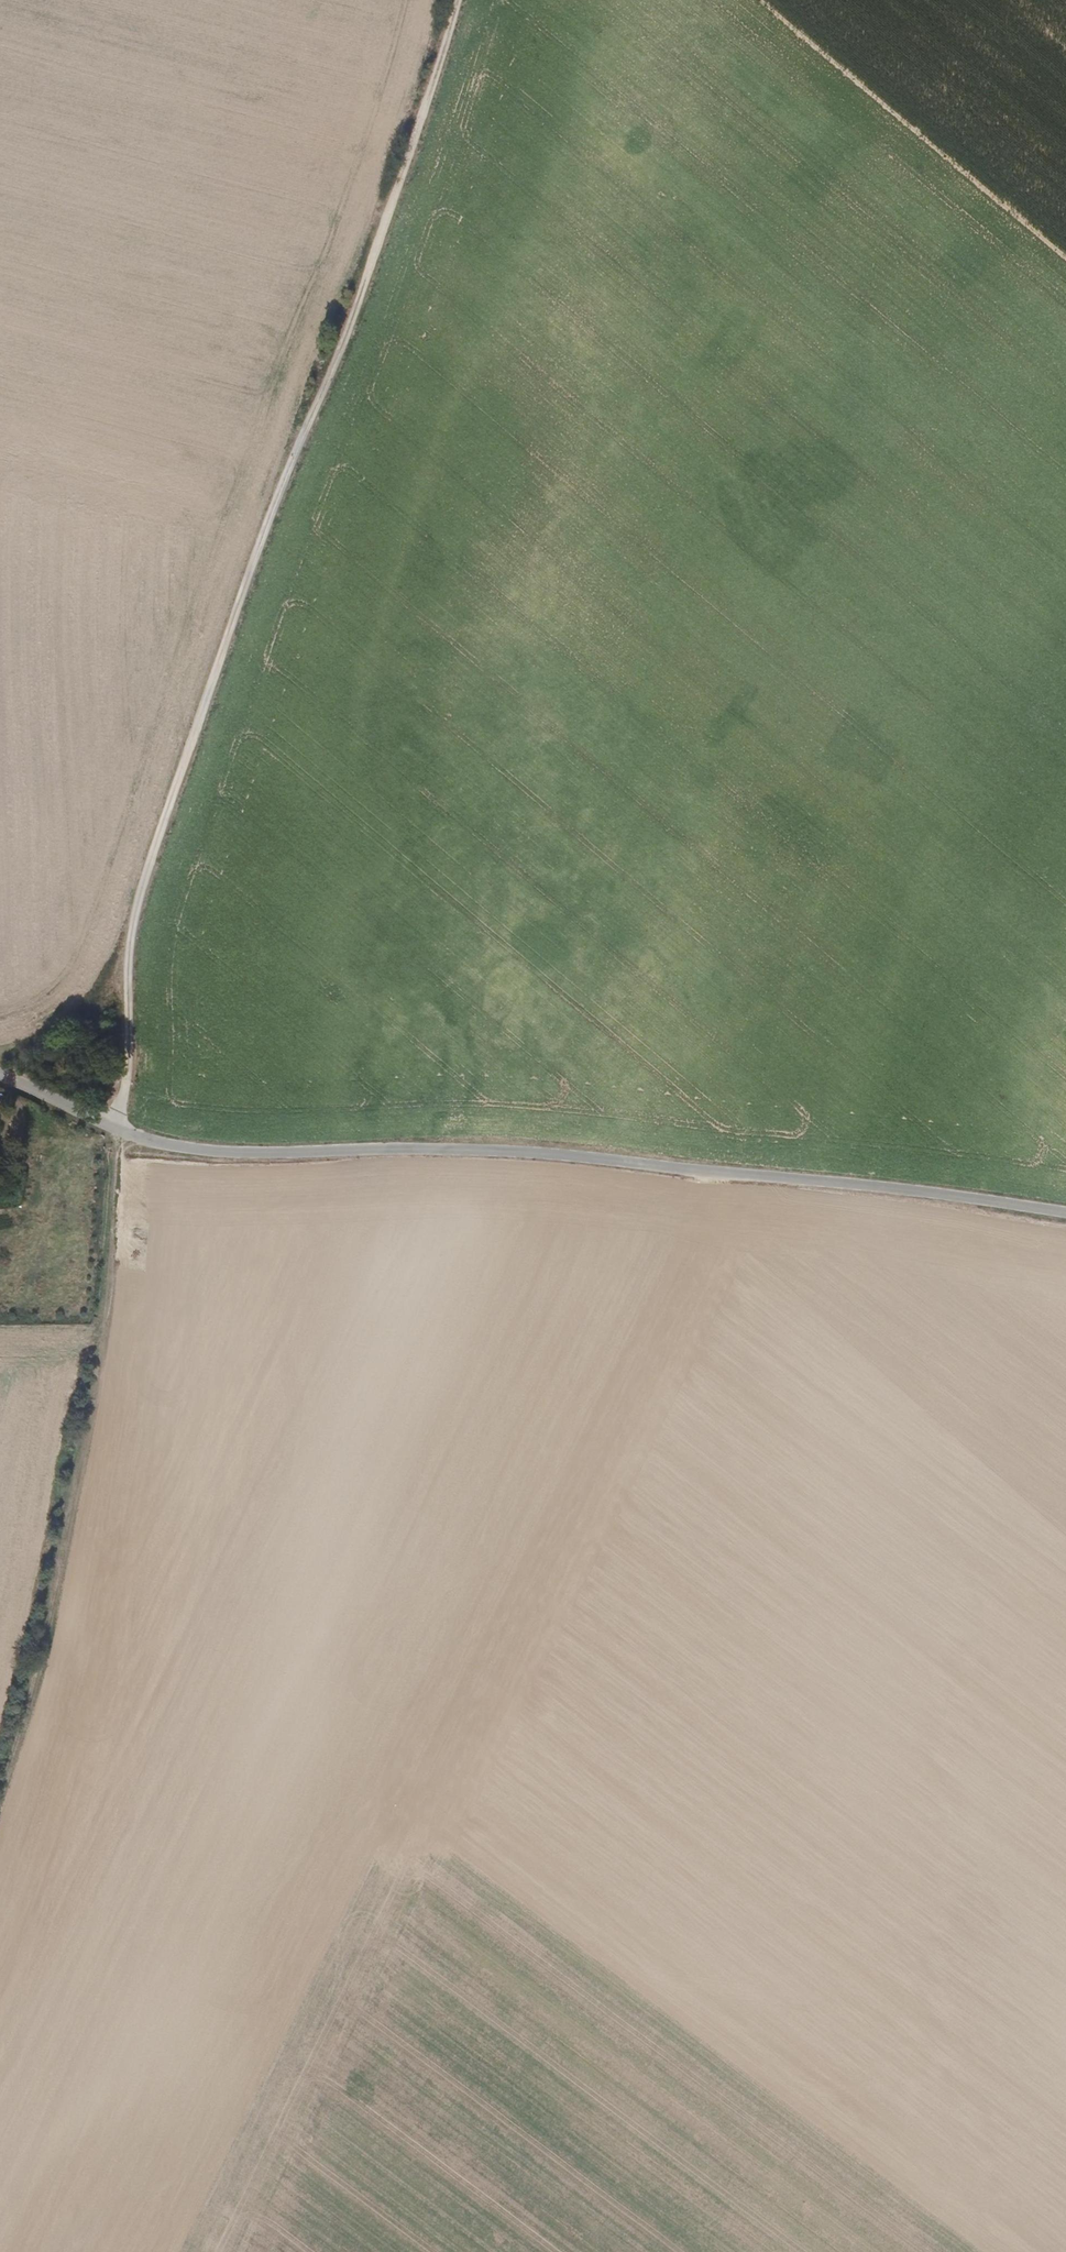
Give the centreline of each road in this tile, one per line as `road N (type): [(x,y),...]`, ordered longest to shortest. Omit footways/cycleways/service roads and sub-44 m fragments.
road 1 (track): [(455,0),(307,453),(141,916),(141,1094),(122,1138)]
road 2 (unclassified): [(0,1077),(122,1138),(199,1151),(600,1160),(1065,1215)]
road 3 (track): [(0,1794),(61,1566),(100,1344),(122,1138)]

